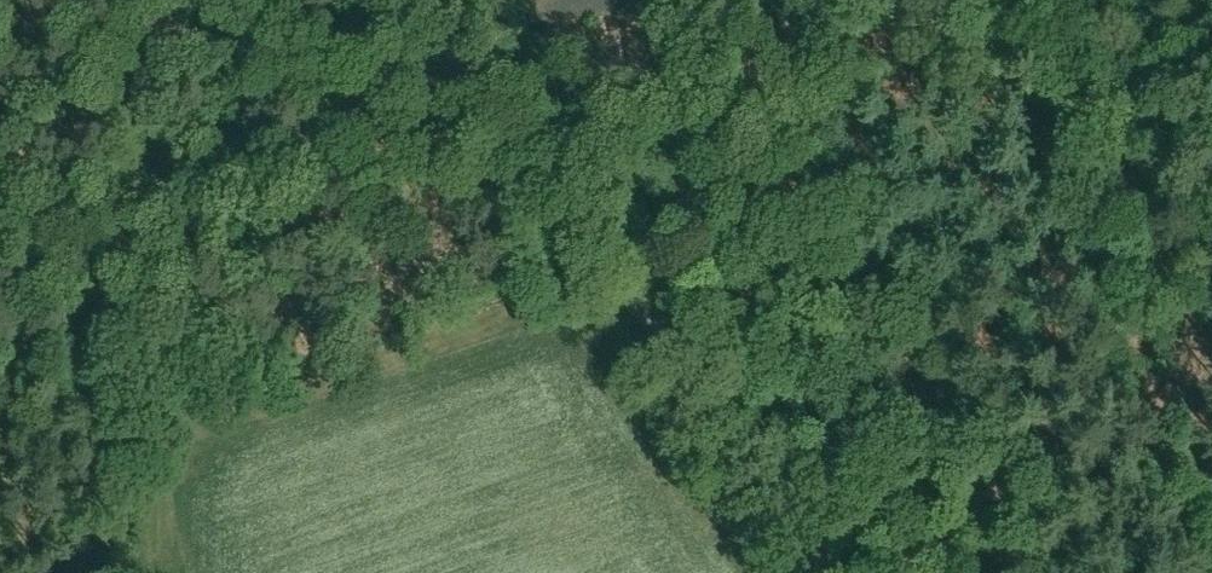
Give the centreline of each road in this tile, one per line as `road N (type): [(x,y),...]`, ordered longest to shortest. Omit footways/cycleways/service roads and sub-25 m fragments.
road 1 (unclassified): [(840,572),(431,0)]

